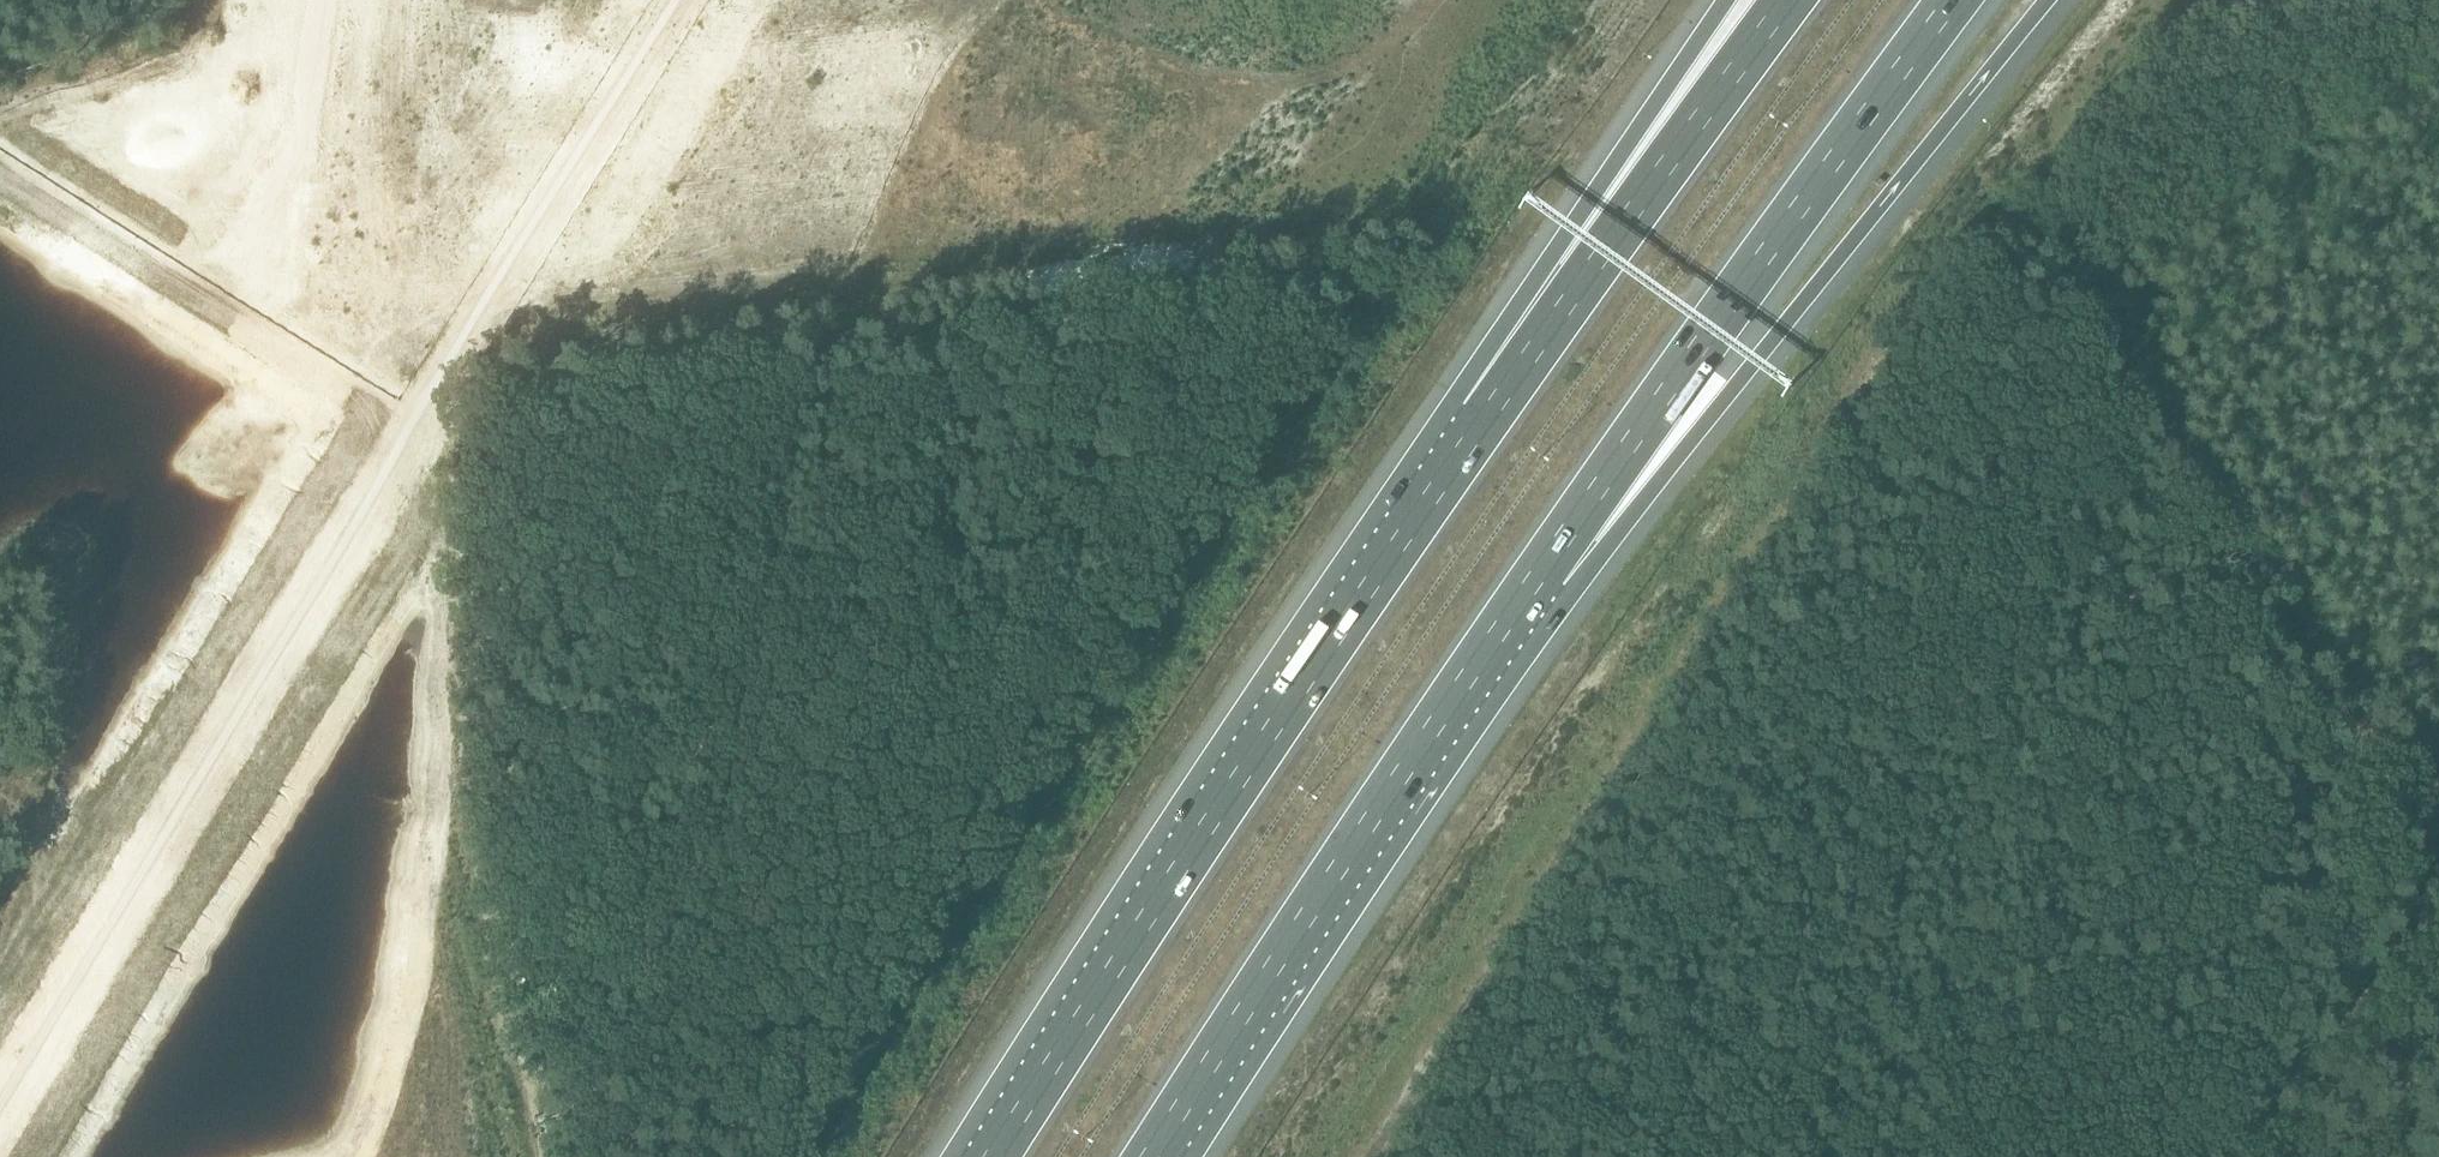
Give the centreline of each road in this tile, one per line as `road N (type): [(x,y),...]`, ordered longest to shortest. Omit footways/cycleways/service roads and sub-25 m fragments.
road 1 (motorway): [(1471,675),(1765,347),(2043,0)]
road 2 (motorway): [(1475,429),(993,1156)]
road 3 (motorway): [(1471,675),(1951,0)]
road 4 (motorway): [(1151,1156),(1471,675)]
road 5 (motorway): [(1789,0),(1475,429)]
road 6 (motorway): [(1724,0),(1561,240),(1475,429)]
road 7 (track): [(2221,1156),(2438,911)]

